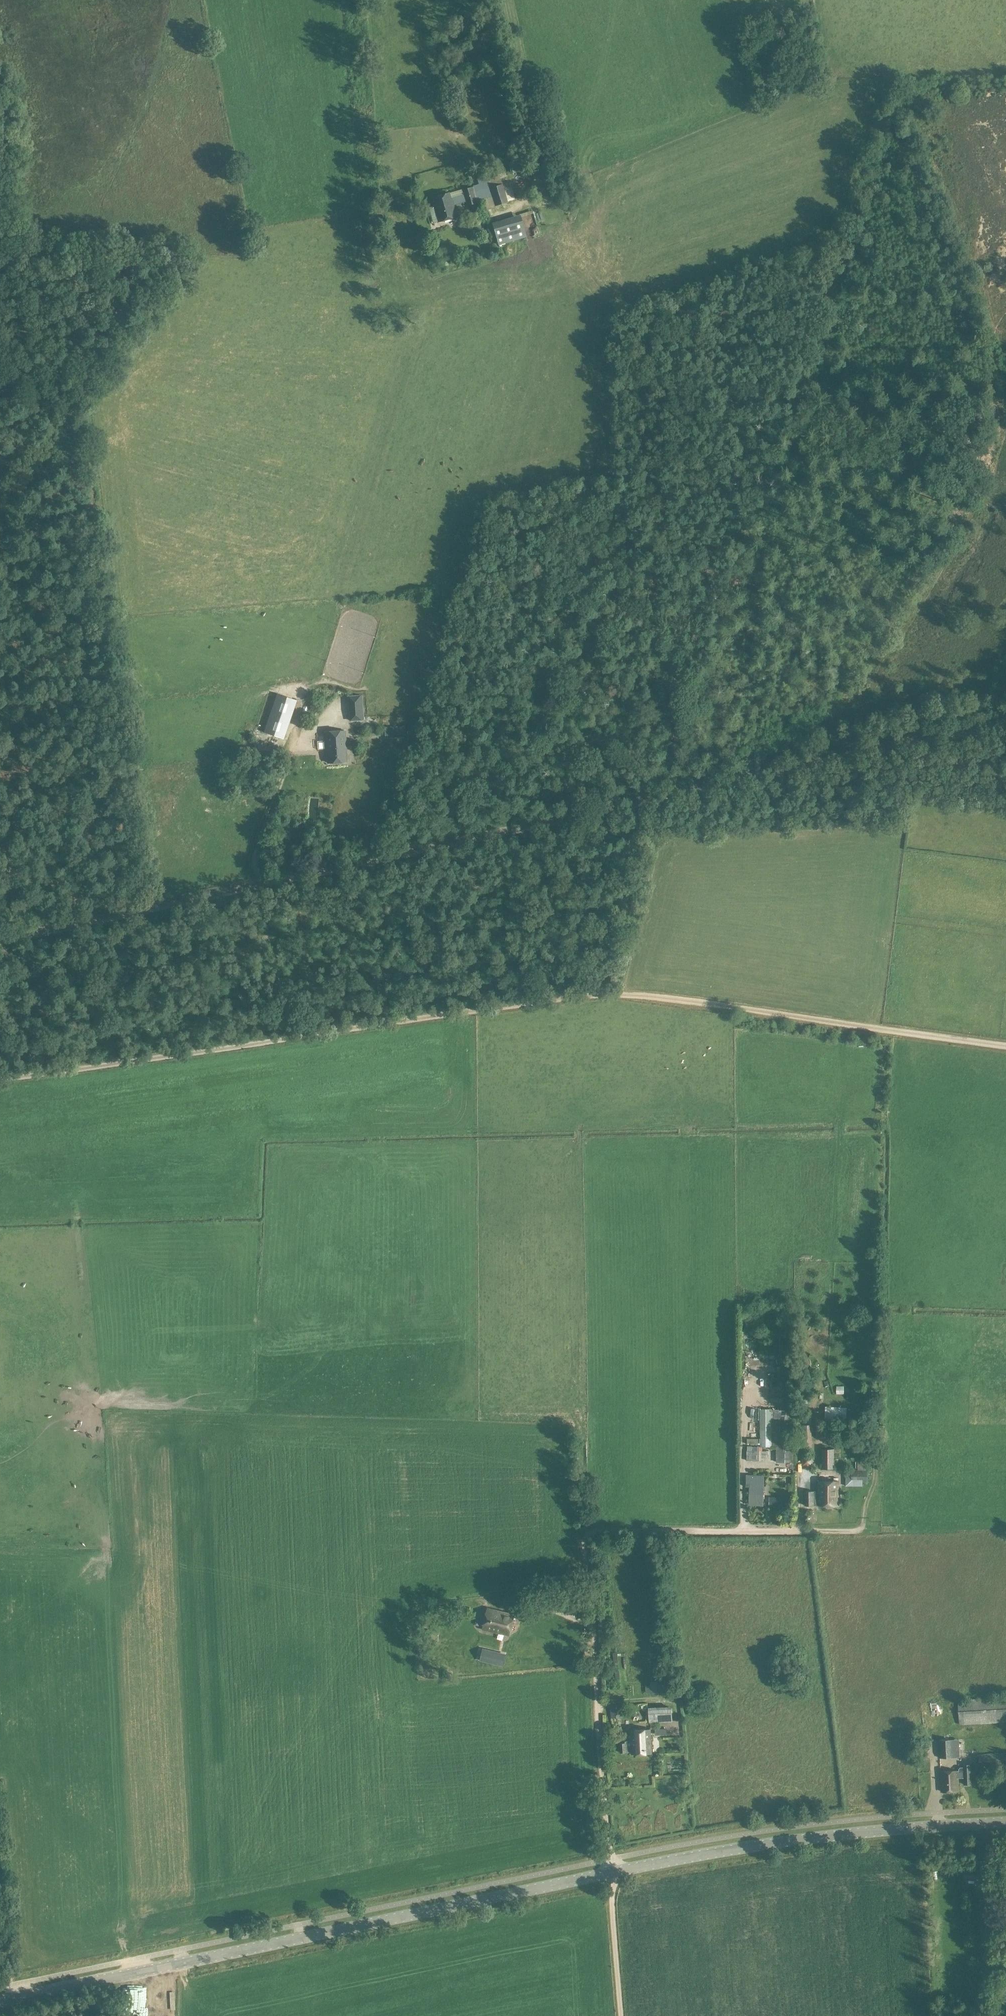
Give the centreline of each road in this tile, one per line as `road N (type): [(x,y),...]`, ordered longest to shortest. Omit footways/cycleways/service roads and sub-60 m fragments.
road 1 (track): [(0,938),(1005,720)]
road 2 (track): [(1005,1047),(606,995),(0,1081)]
road 3 (track): [(1005,1527),(589,1536),(608,1861)]
road 4 (tertiary): [(0,2003),(610,1874)]
road 5 (tertiary): [(610,1874),(814,1840),(1005,1824)]
road 6 (unclassified): [(621,2015),(610,1874)]
road 7 (track): [(583,1404),(589,1536)]

